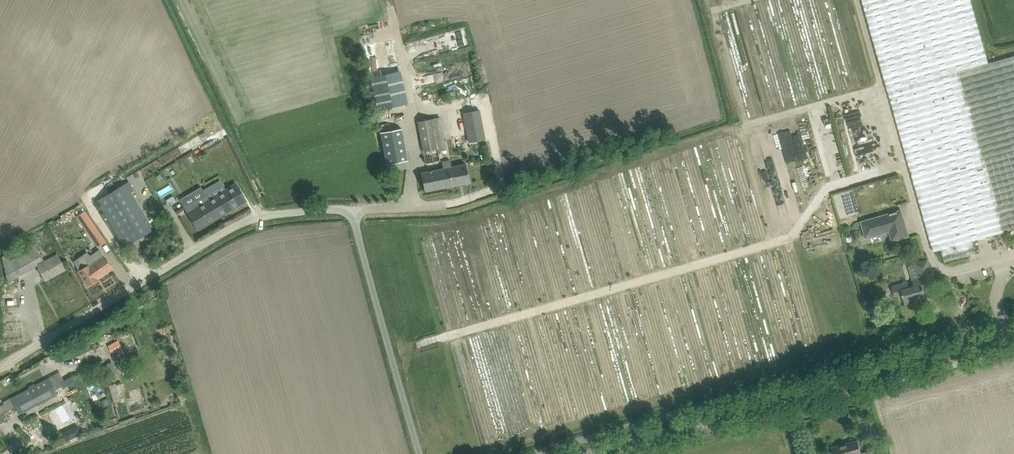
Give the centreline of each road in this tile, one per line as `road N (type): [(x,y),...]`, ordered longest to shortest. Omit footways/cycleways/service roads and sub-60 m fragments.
road 1 (unclassified): [(591,453),(1013,334)]
road 2 (unclassified): [(0,368),(237,225),(275,214),(351,209)]
road 3 (unclassified): [(421,453),(351,209)]

